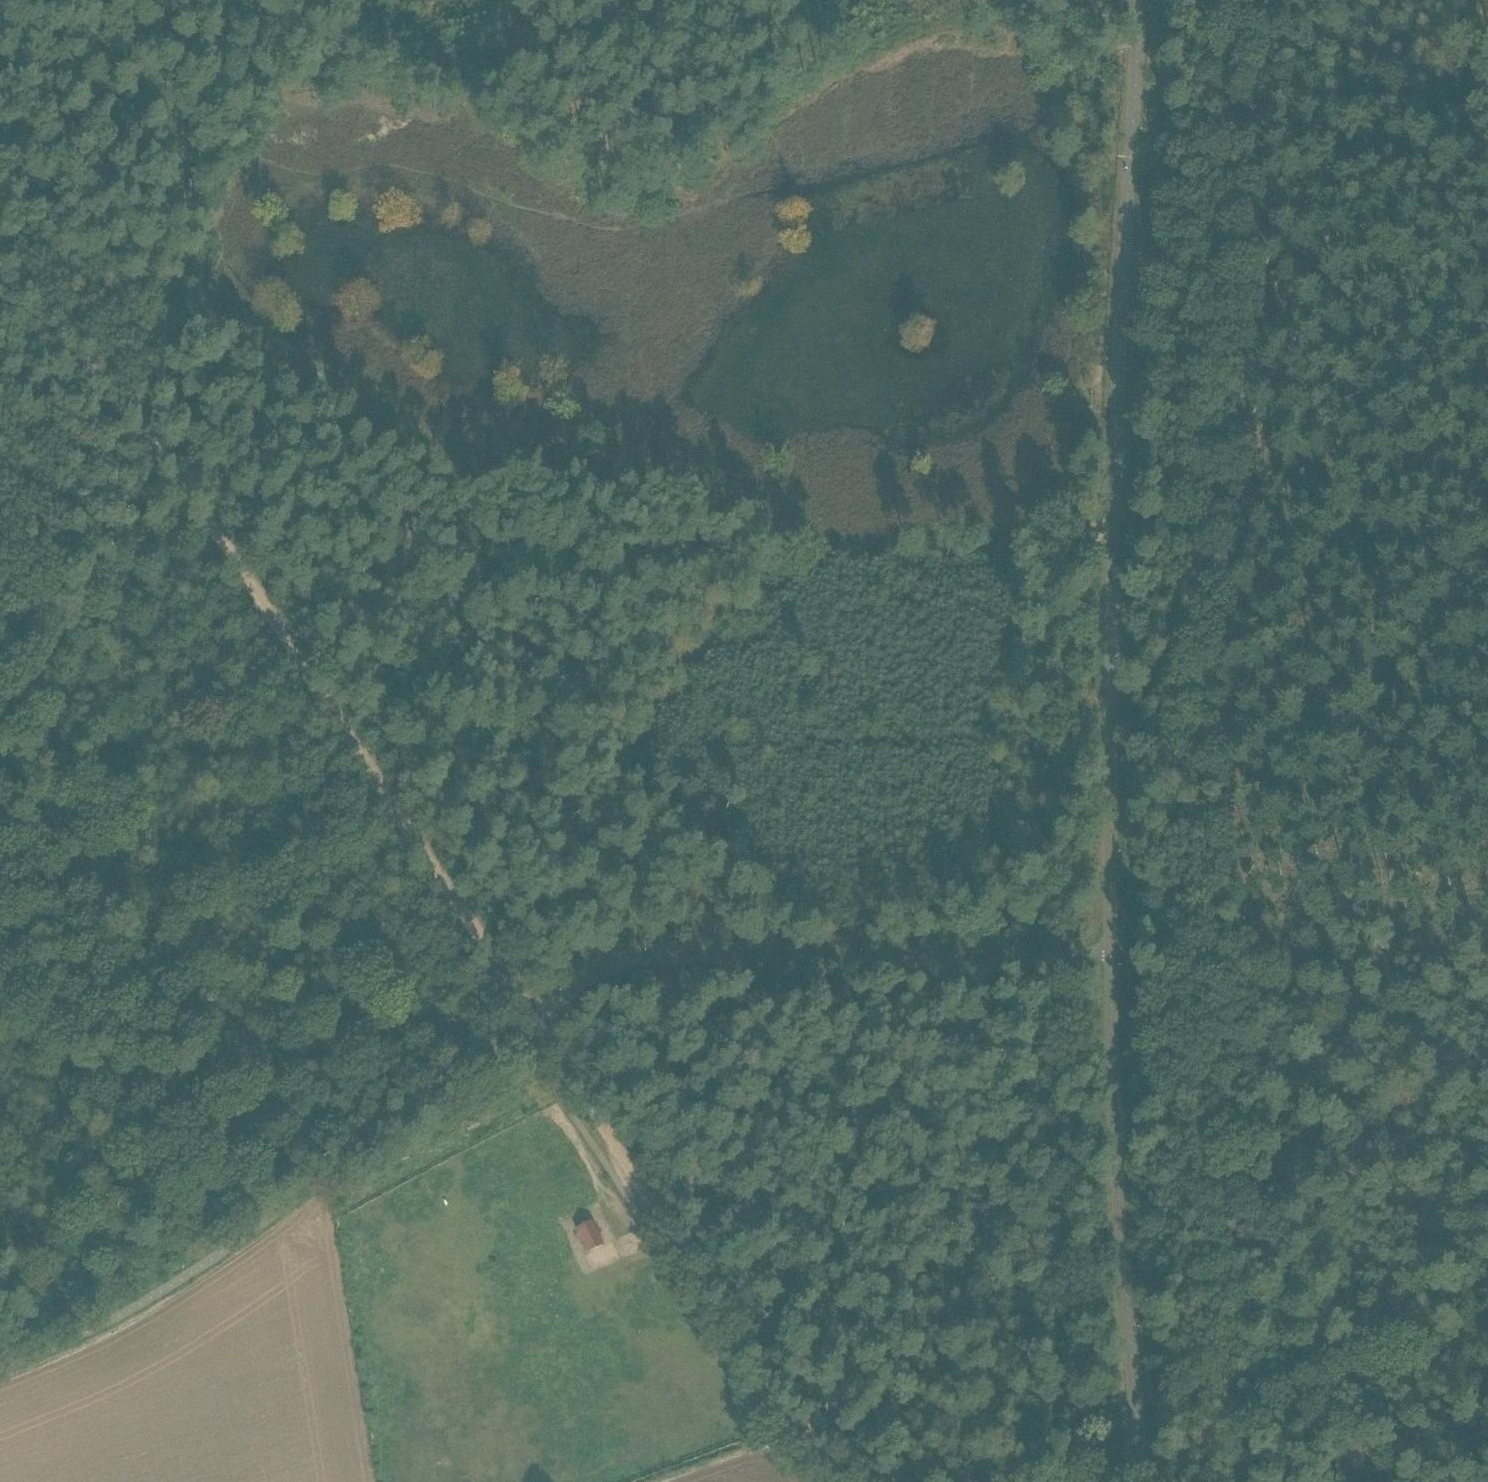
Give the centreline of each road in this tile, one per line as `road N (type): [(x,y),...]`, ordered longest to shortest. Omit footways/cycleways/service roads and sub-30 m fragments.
road 1 (track): [(1236,0),(1213,498),(1213,943)]
road 2 (track): [(540,1018),(227,548),(1,264)]
road 3 (track): [(540,1018),(840,1481)]
road 4 (track): [(1215,975),(1236,1419)]
road 5 (track): [(1236,1419),(1487,1329)]

